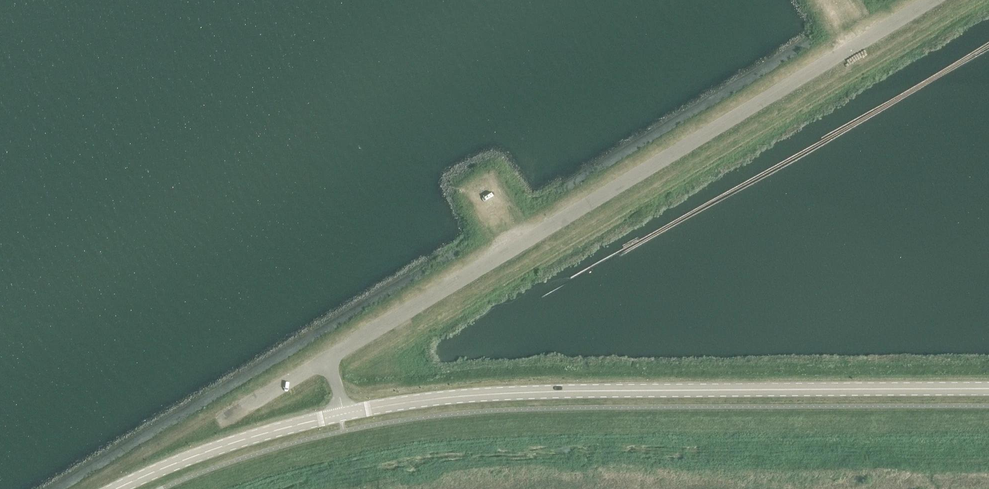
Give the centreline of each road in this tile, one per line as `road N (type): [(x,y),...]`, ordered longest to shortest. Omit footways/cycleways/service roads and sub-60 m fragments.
road 1 (unclassified): [(327,359),(934,0)]
road 2 (secondary): [(988,387),(526,391),(341,414)]
road 3 (secondary): [(118,488),(227,441),(341,414)]
road 4 (unclassified): [(221,422),(327,359)]

